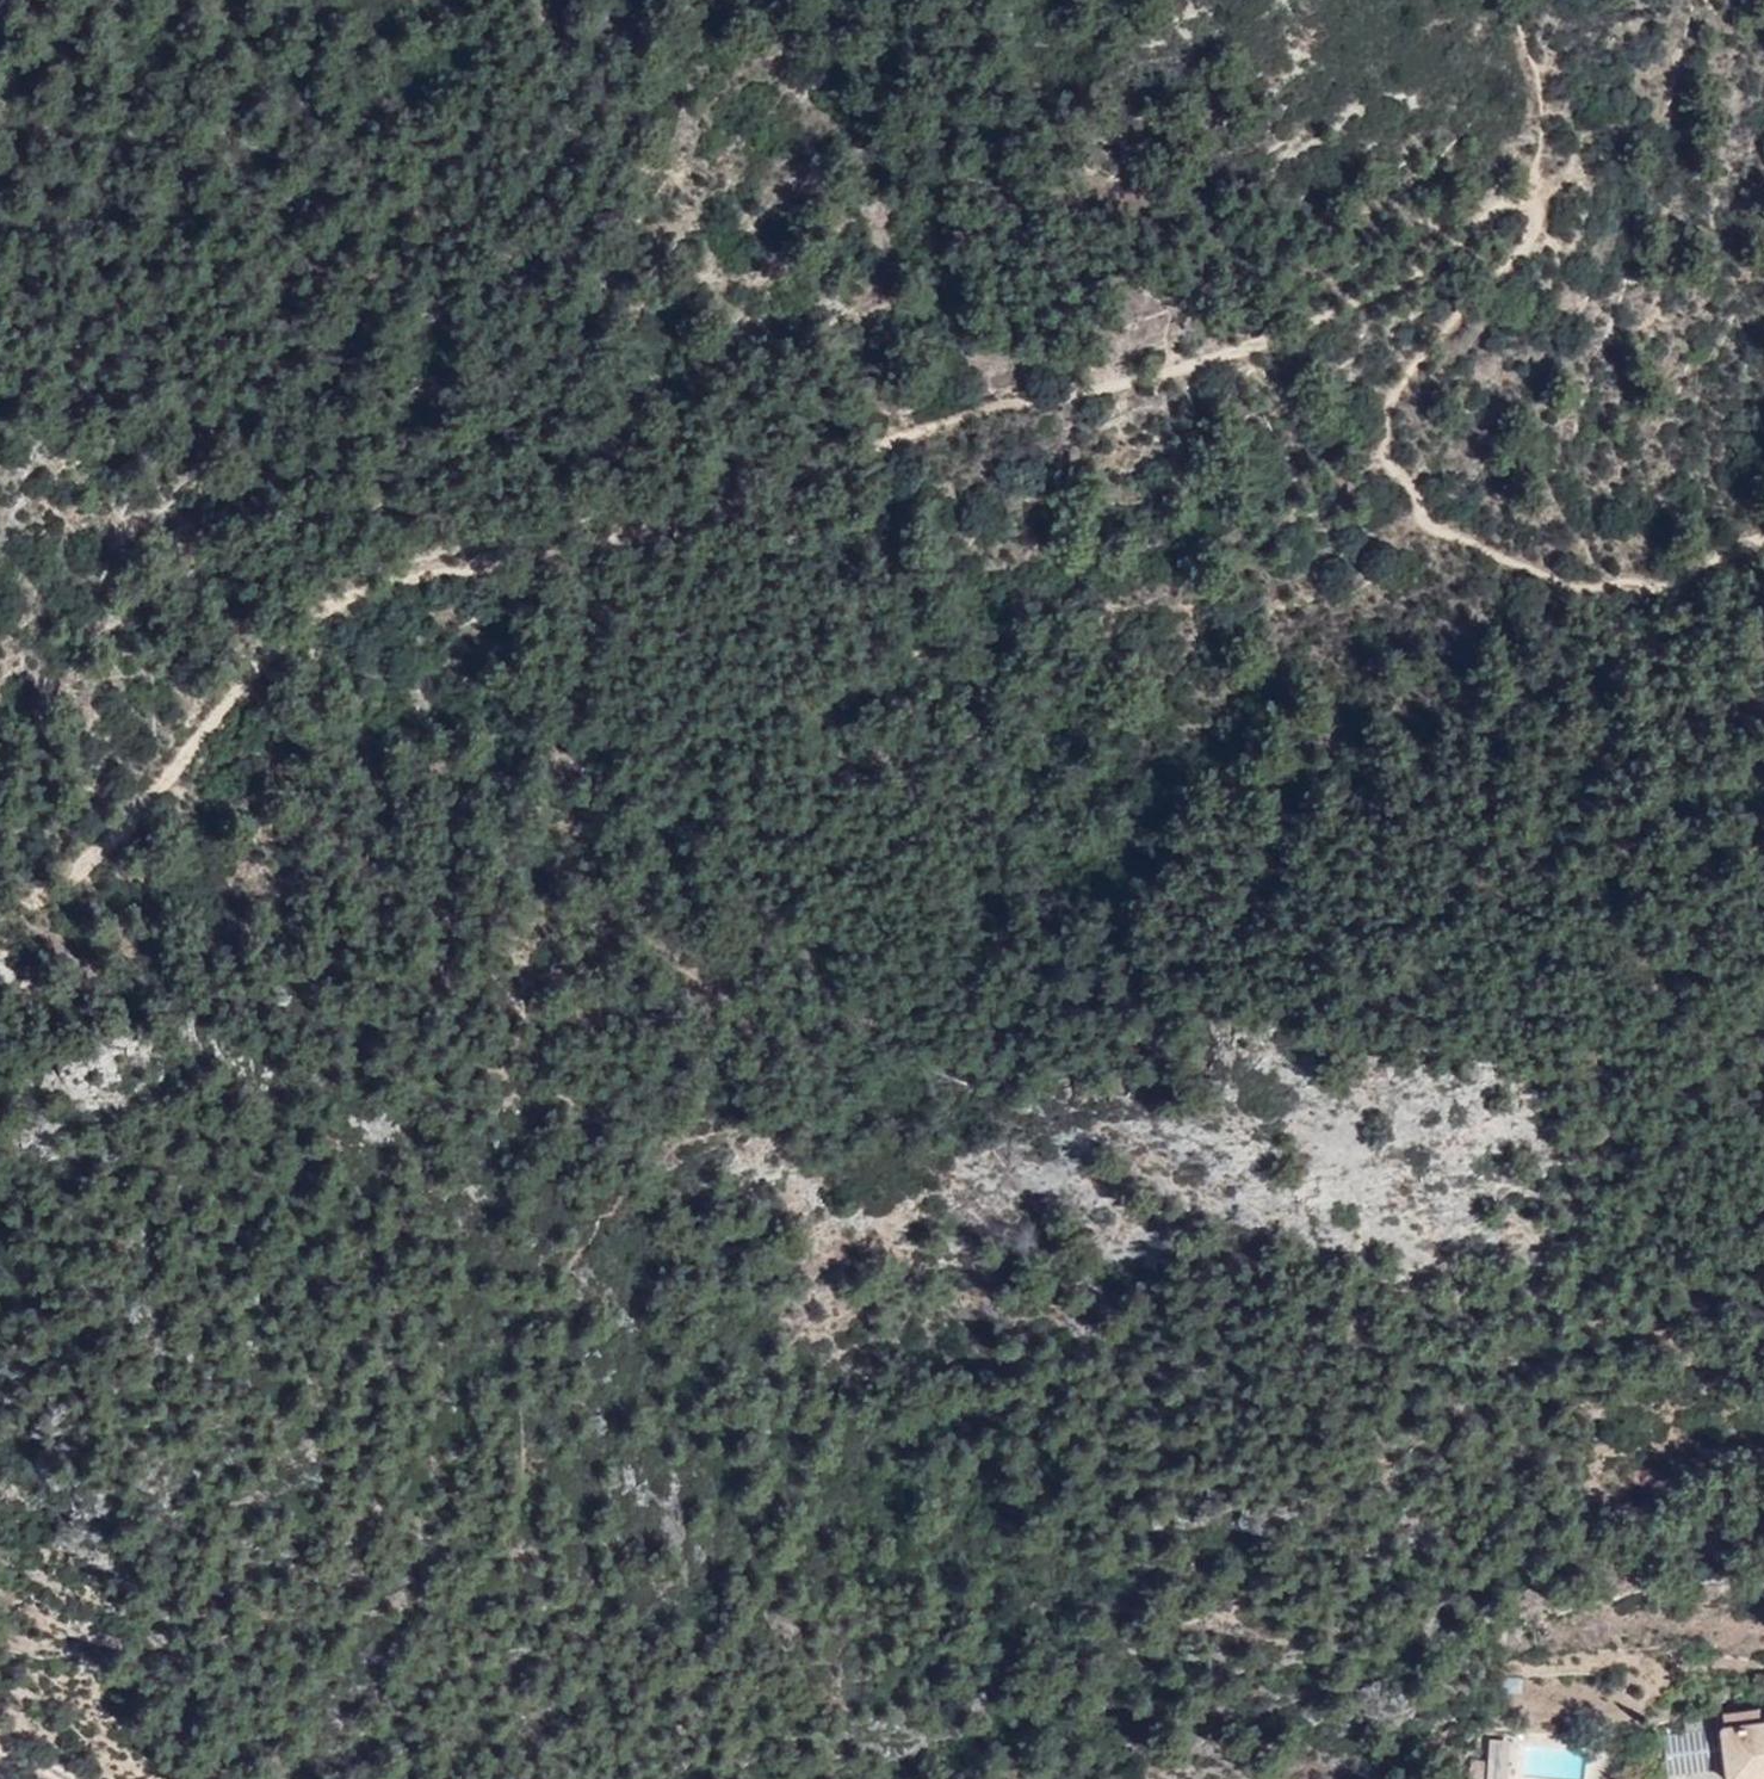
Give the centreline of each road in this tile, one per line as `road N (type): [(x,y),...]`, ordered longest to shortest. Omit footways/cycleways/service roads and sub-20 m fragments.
road 1 (track): [(0,912),(65,888),(356,588),(1294,336),(1514,188)]
road 2 (track): [(1514,188),(1525,225),(1498,271),(1418,365),(1384,440),(1431,541),(1613,581),(1659,581),(1763,533)]

